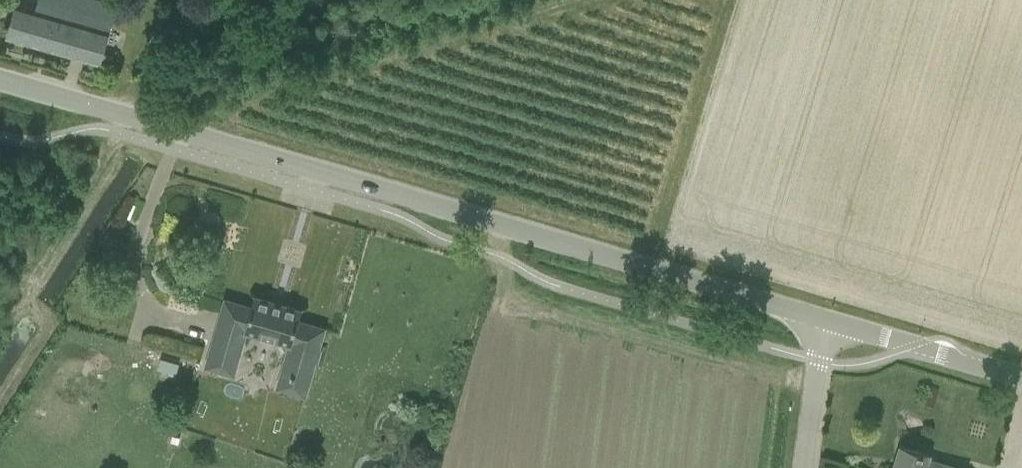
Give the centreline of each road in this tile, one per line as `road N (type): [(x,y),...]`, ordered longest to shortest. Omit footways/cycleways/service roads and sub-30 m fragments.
road 1 (unclassified): [(825,319),(0,81)]
road 2 (track): [(127,117),(35,288),(45,325),(0,395)]
road 3 (unclassified): [(1021,378),(825,319)]
road 4 (unclassified): [(825,319),(805,467)]

